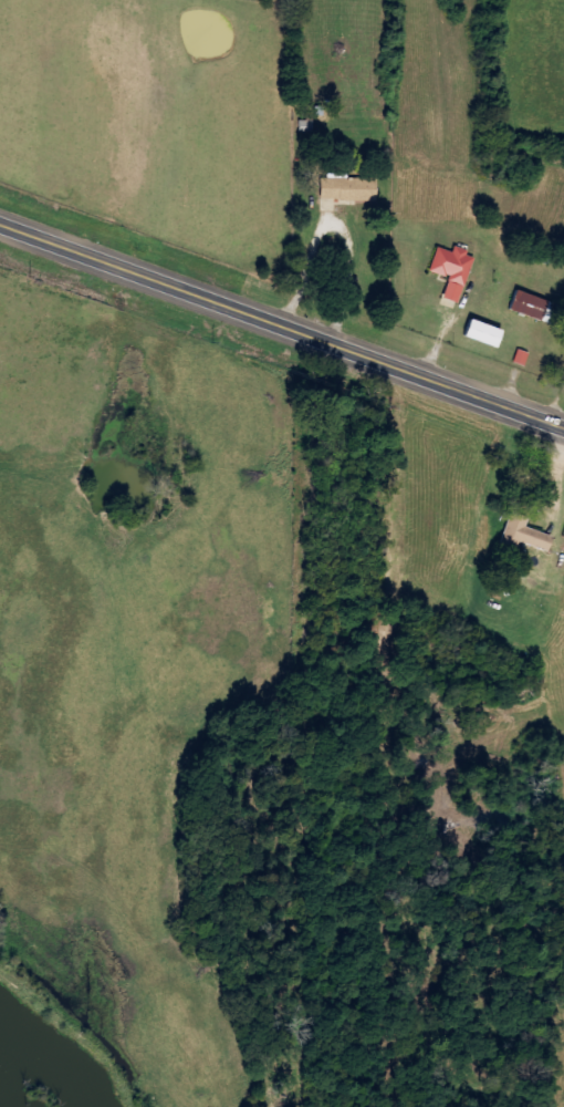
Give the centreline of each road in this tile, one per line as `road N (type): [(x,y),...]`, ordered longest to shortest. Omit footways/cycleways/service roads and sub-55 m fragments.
road 1 (primary): [(563,432),(0,228)]

